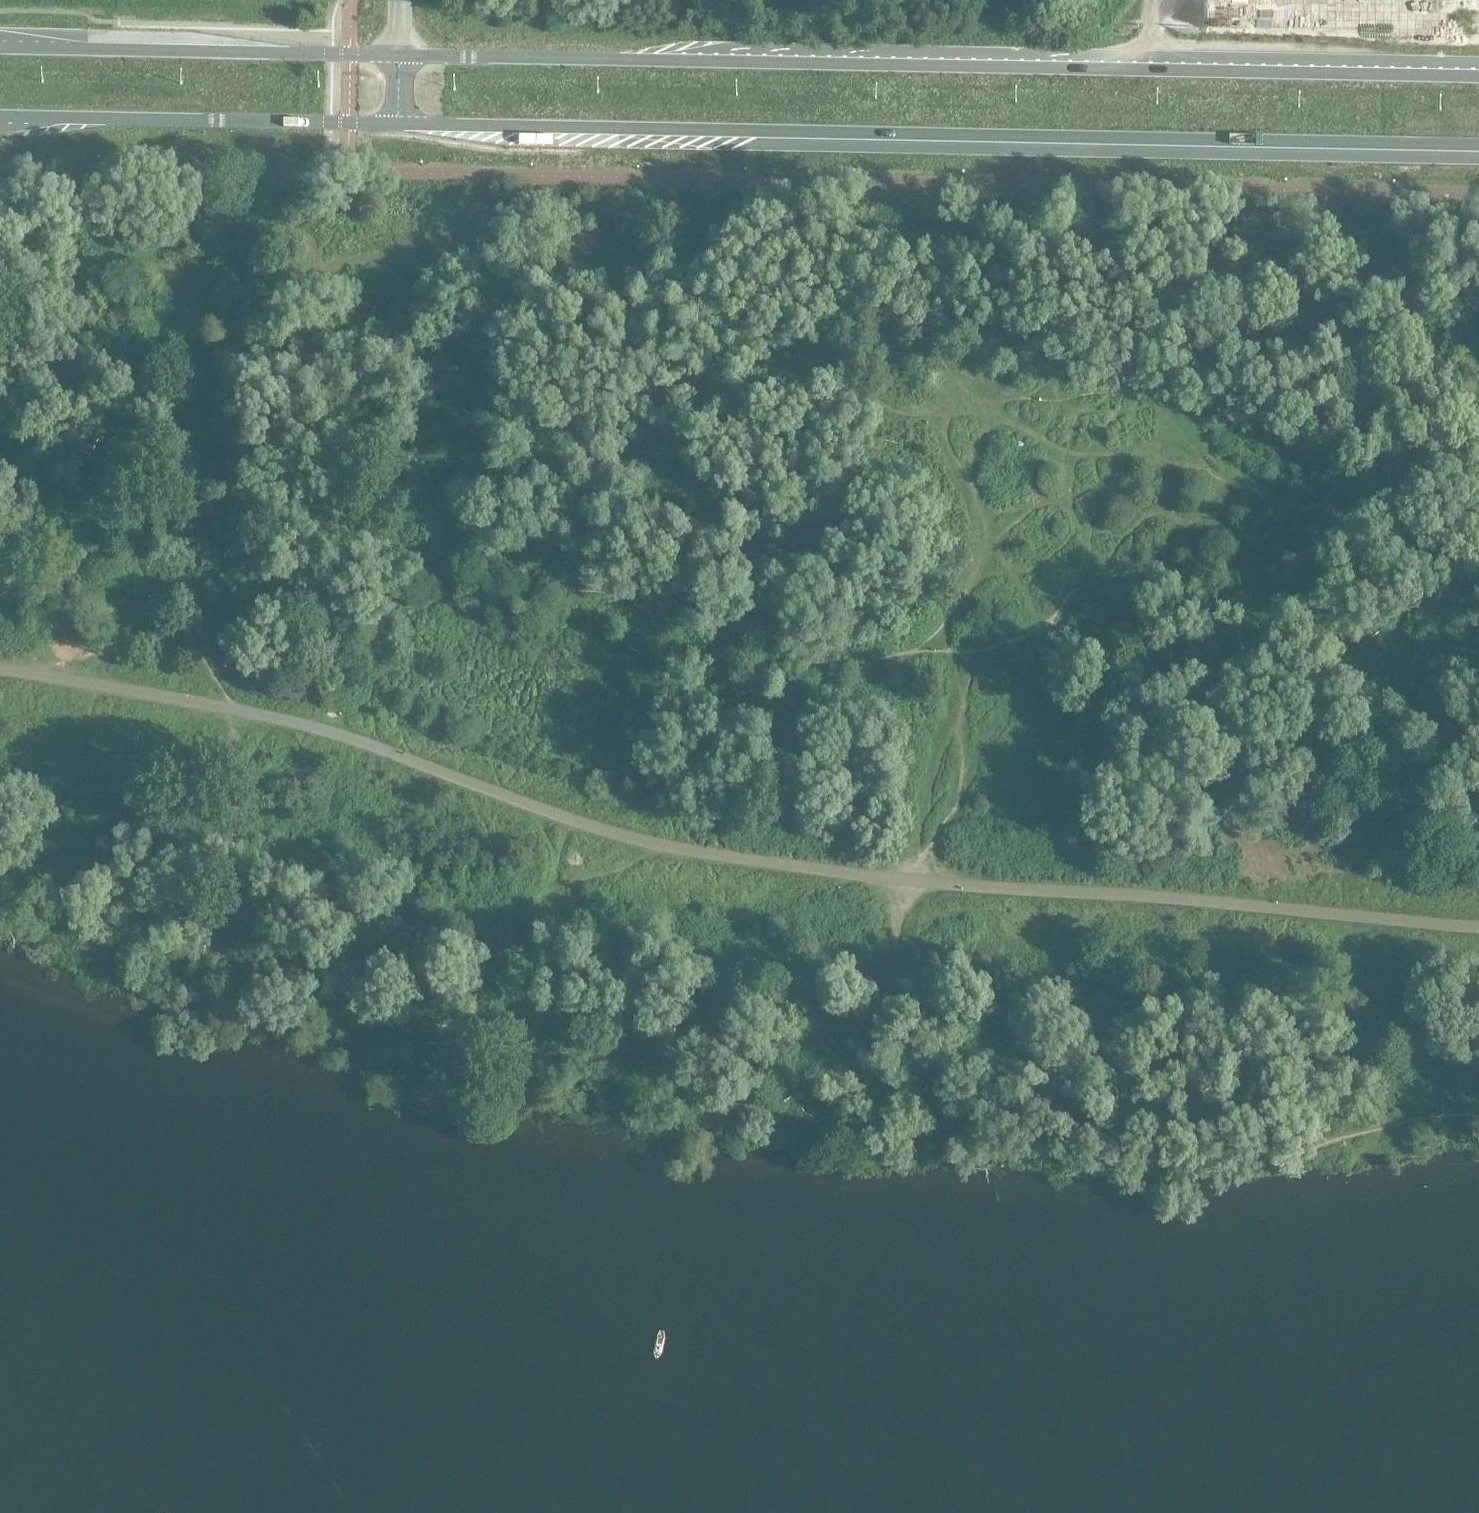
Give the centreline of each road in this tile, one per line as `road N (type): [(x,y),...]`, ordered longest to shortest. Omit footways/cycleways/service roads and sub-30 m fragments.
road 1 (secondary): [(401,123),(1478,147)]
road 2 (secondary): [(1478,76),(401,55)]
road 3 (secondary): [(401,55),(0,43)]
road 4 (secondary): [(0,123),(401,123)]

